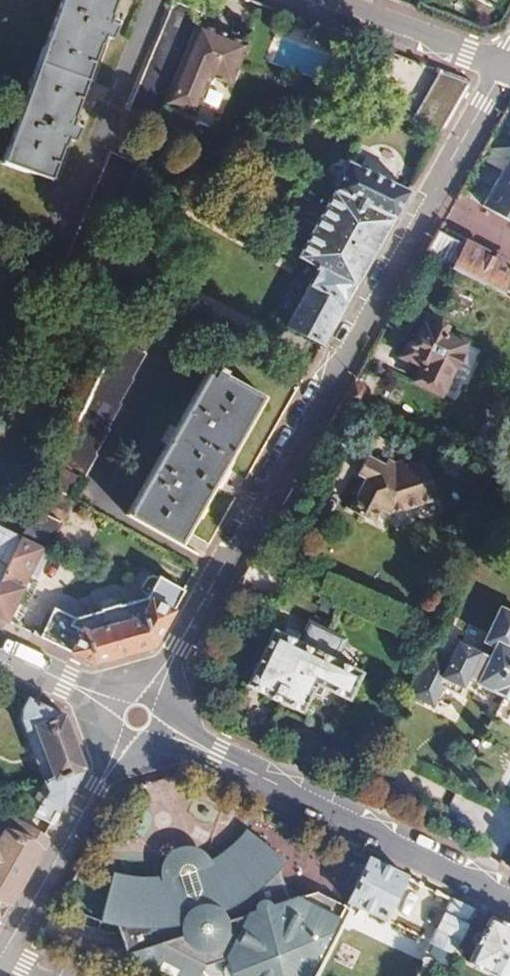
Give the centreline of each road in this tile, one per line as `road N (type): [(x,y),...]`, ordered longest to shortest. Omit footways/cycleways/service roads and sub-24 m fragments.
road 1 (residential): [(161,677),(501,68)]
road 2 (residential): [(509,903),(180,744)]
road 3 (residential): [(112,763),(1,957)]
road 4 (residential): [(317,0),(501,68)]

